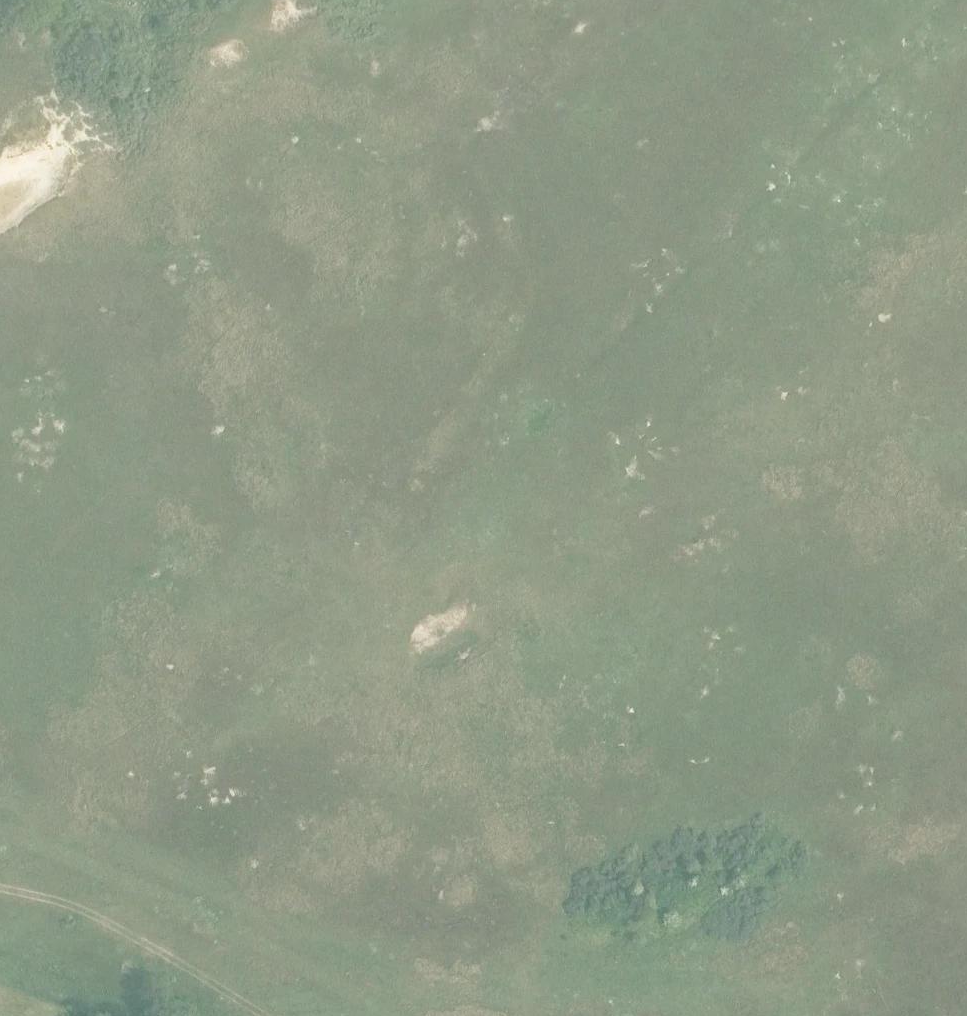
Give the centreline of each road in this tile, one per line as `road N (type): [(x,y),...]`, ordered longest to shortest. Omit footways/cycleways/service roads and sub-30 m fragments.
road 1 (track): [(264,1015),(83,907),(0,889)]

